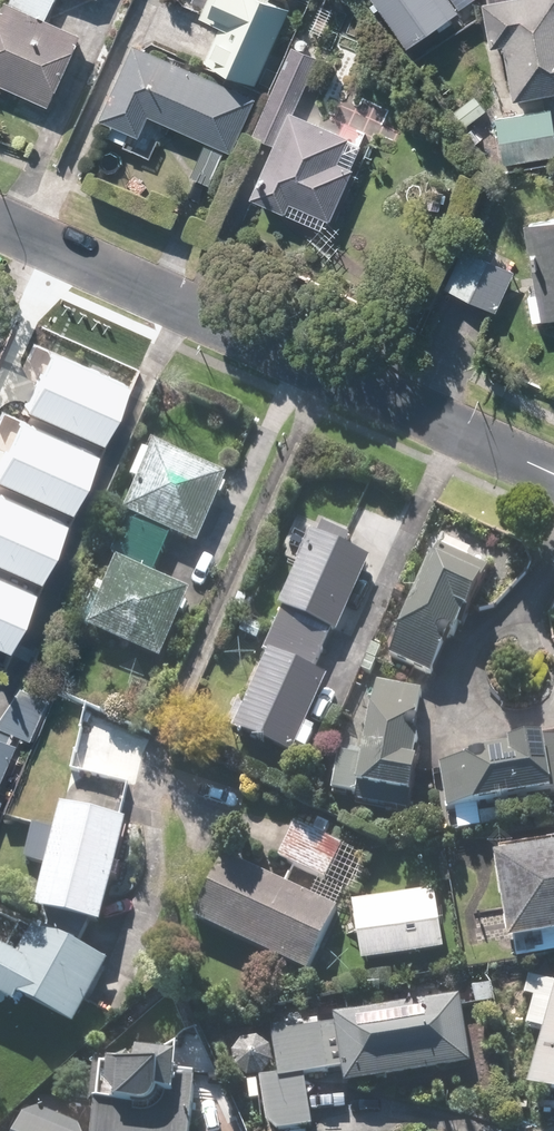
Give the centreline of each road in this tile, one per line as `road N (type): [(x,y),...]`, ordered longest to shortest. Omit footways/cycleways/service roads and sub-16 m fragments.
road 1 (residential): [(0,227),(553,478)]

